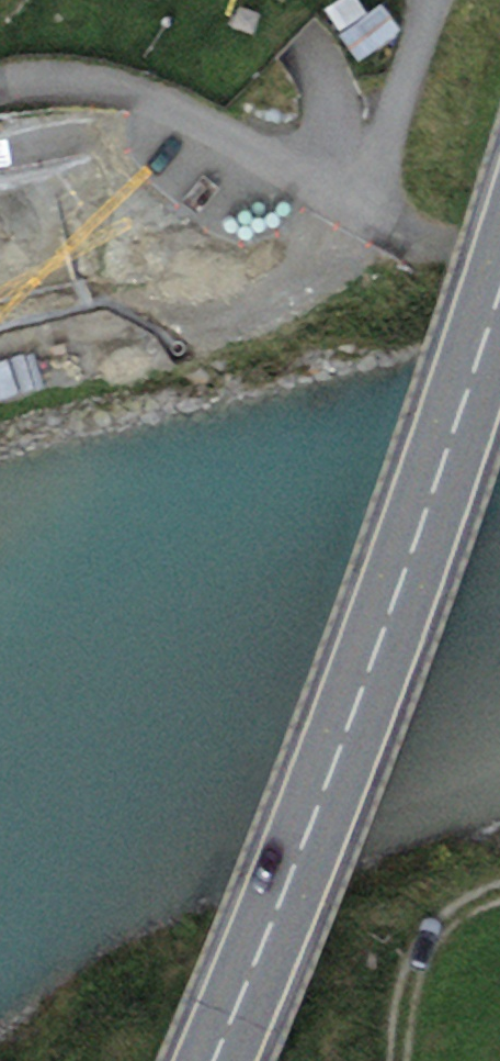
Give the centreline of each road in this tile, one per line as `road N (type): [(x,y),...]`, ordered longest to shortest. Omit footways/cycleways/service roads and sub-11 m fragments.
road 1 (primary): [(499,294),(320,812),(217,1060)]
road 2 (residential): [(0,86),(97,85),(155,101),(404,231),(482,241)]
road 3 (track): [(397,1060),(409,989),(434,922),(499,895)]

